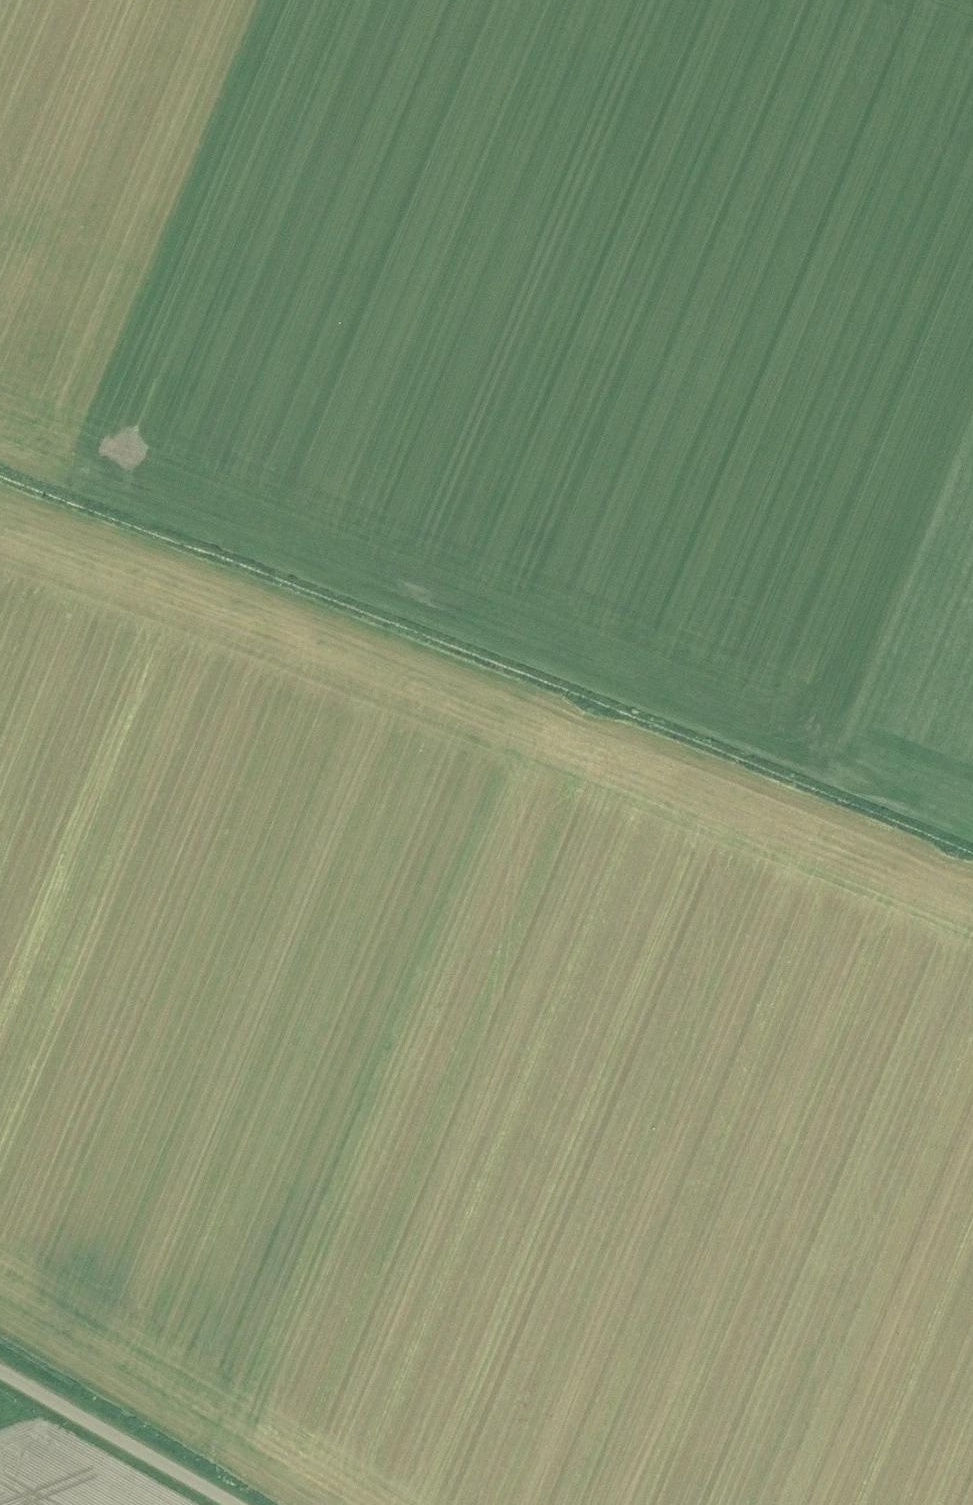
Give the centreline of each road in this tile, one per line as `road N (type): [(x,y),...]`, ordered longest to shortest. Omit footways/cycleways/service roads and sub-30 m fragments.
road 1 (unclassified): [(238,1504),(0,1370)]

